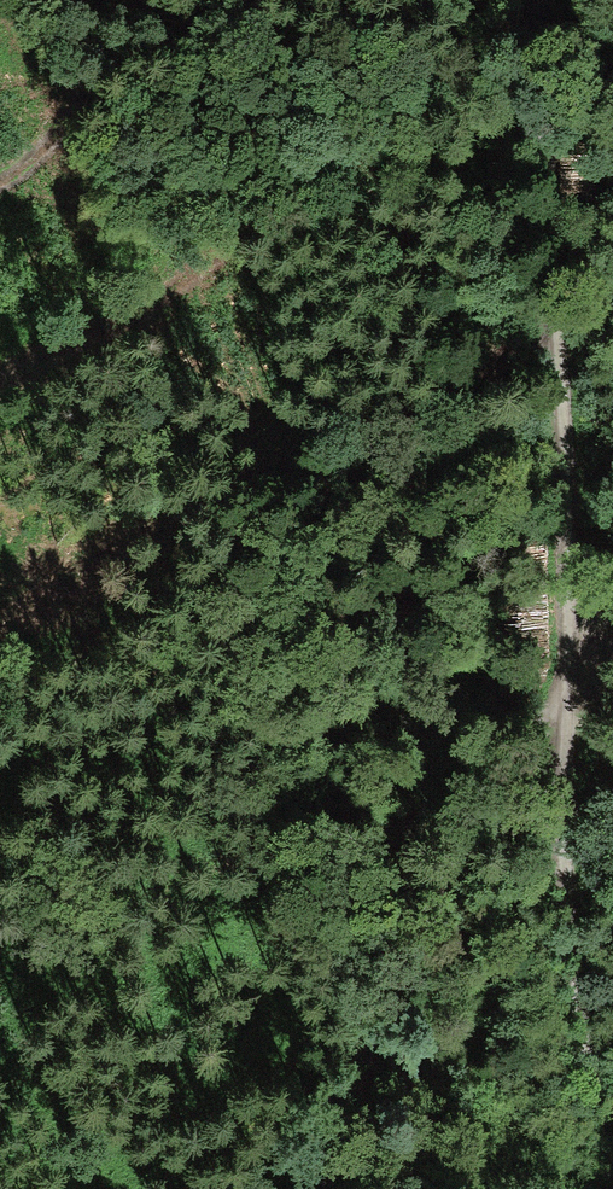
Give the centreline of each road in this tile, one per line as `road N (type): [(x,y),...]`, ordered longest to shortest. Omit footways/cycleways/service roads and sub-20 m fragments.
road 1 (track): [(538,0),(566,429),(560,727),(573,960),(607,1188)]
road 2 (track): [(321,1188),(395,954),(482,823),(560,727)]
road 3 (track): [(0,181),(25,169),(72,118),(146,0)]

